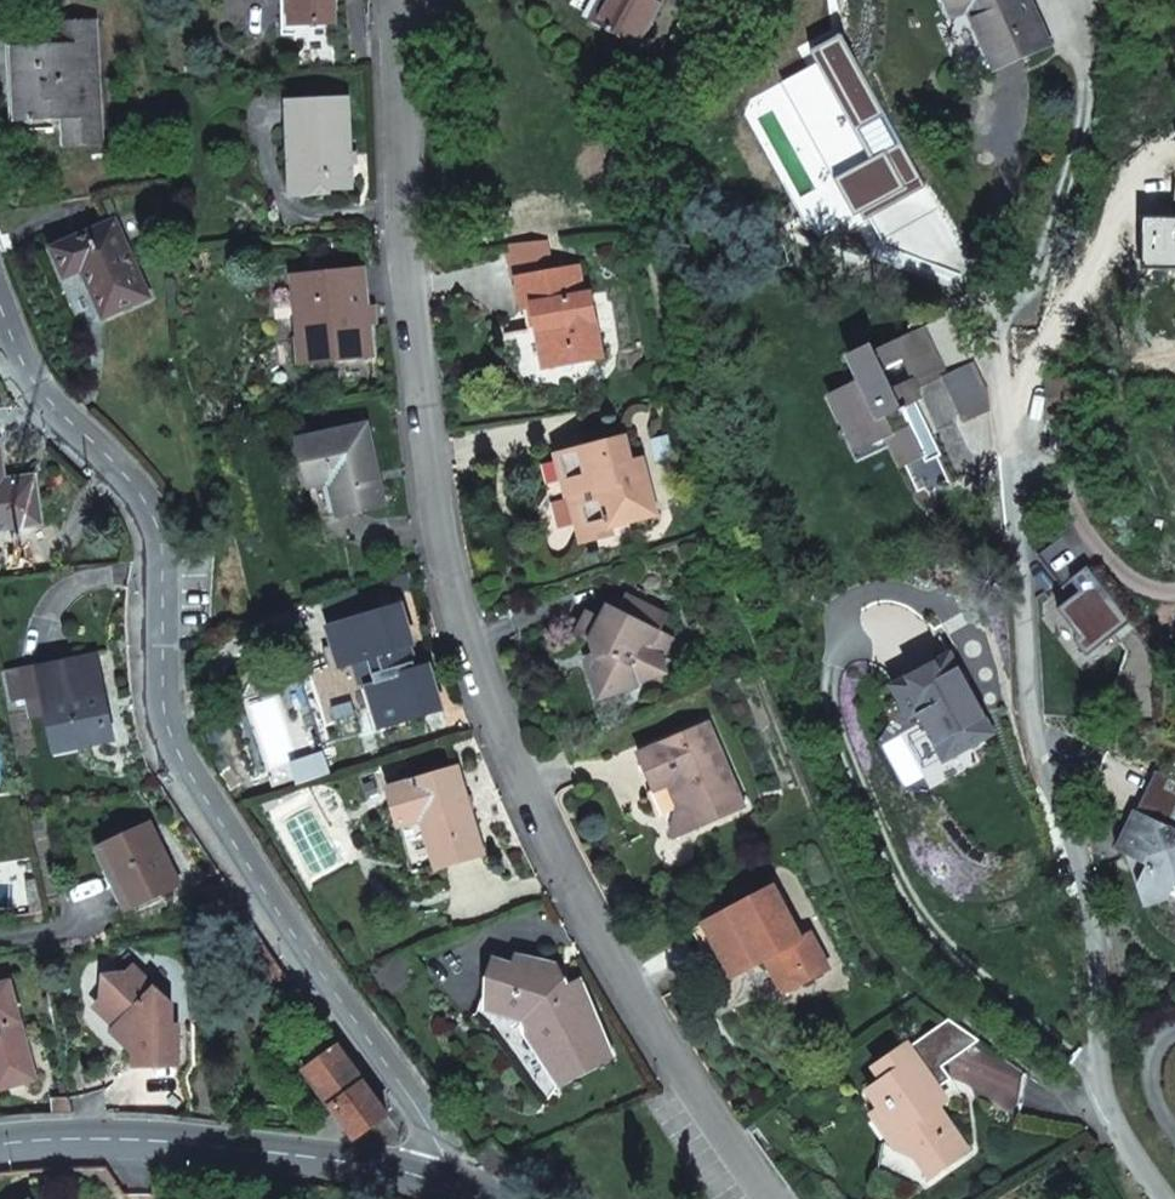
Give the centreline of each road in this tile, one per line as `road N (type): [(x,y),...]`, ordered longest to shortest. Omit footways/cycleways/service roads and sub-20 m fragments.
road 1 (residential): [(775,1198),(591,924),(474,656),(402,199),(408,45)]
road 2 (residential): [(1174,1186),(1117,1119),(1100,883),(1050,720),(1017,527),(1005,284),(1014,101)]
road 3 (residential): [(0,315),(29,391),(139,490),(157,536),(172,742),(205,803),(424,1110),(446,1182)]
road 4 (unclassified): [(446,1182),(321,1158),(80,1137),(0,1150)]

